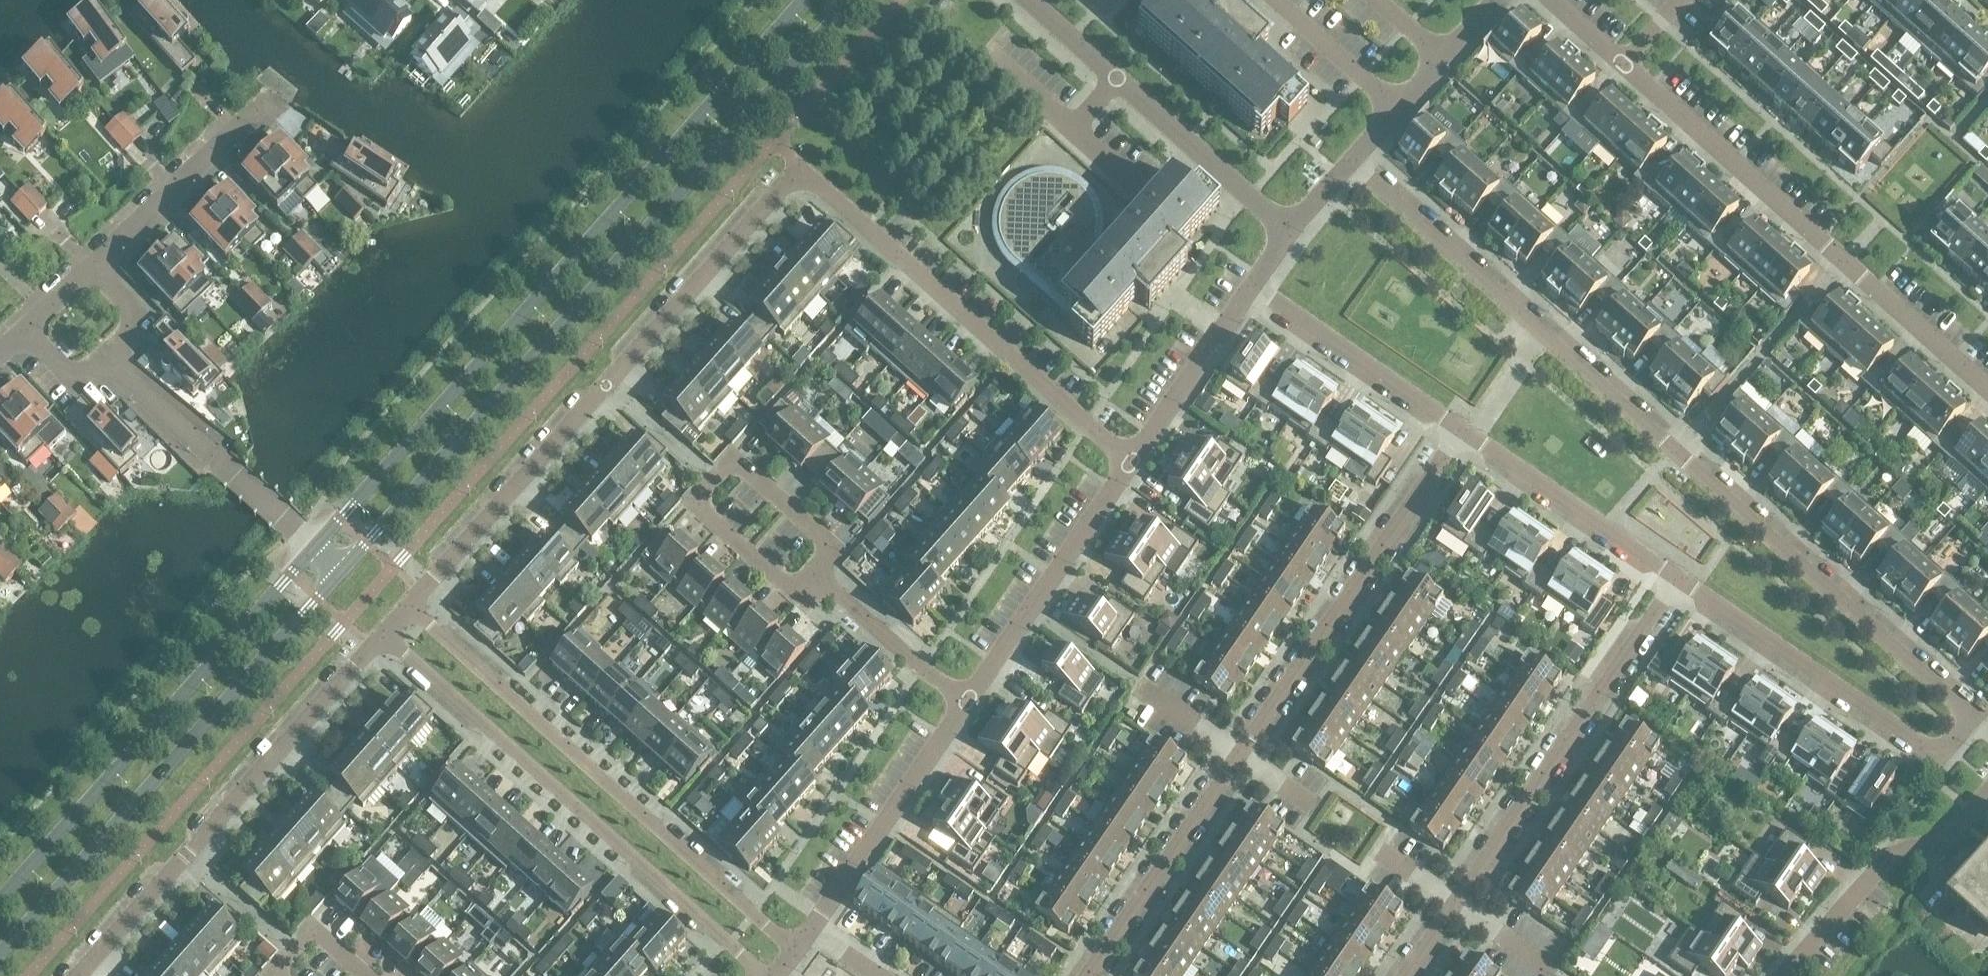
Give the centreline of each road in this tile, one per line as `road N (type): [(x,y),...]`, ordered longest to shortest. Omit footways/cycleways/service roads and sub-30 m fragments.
road 1 (residential): [(412,608),(799,170),(1132,462)]
road 2 (residential): [(1973,717),(1356,158)]
road 3 (tertiary): [(344,570),(848,0)]
road 4 (tertiary): [(799,0),(317,546)]
road 5 (residential): [(1088,975),(1462,429)]
road 6 (residential): [(1987,392),(1551,0)]
road 7 (tertiary): [(0,956),(344,570)]
road 8 (residential): [(412,608),(797,949)]
road 9 (residential): [(768,975),(384,636)]
road 10 (residential): [(1406,975),(1677,578)]
road 11 (tertiary): [(317,546),(0,902)]
road 12 (residential): [(78,975),(384,636)]
road 13 (residential): [(816,580),(835,550),(736,455),(695,501),(798,597)]
road 14 (residential): [(1677,578),(1936,758),(1973,717)]
road 15 (residential): [(1288,228),(1033,0)]
road 16 (residential): [(964,701),(1132,462)]
road 17 (residential): [(317,546),(225,471),(104,351)]
road 18 (residential): [(1785,975),(1896,854),(1943,844),(1987,791)]
road 19 (residential): [(812,931),(964,701)]
road 20 (residential): [(1462,429),(1677,578)]
road 21 (residential): [(1250,291),(1462,429)]
road 22 (residential): [(253,111),(89,268)]
road 23 (residential): [(1132,462),(1250,291)]
road 24 (residential): [(964,701),(816,580)]
road 25 (residential): [(1277,0),(1397,109)]
road 26 (residential): [(363,975),(310,928),(278,975)]
road 27 (residential): [(104,351),(141,316),(89,268)]

